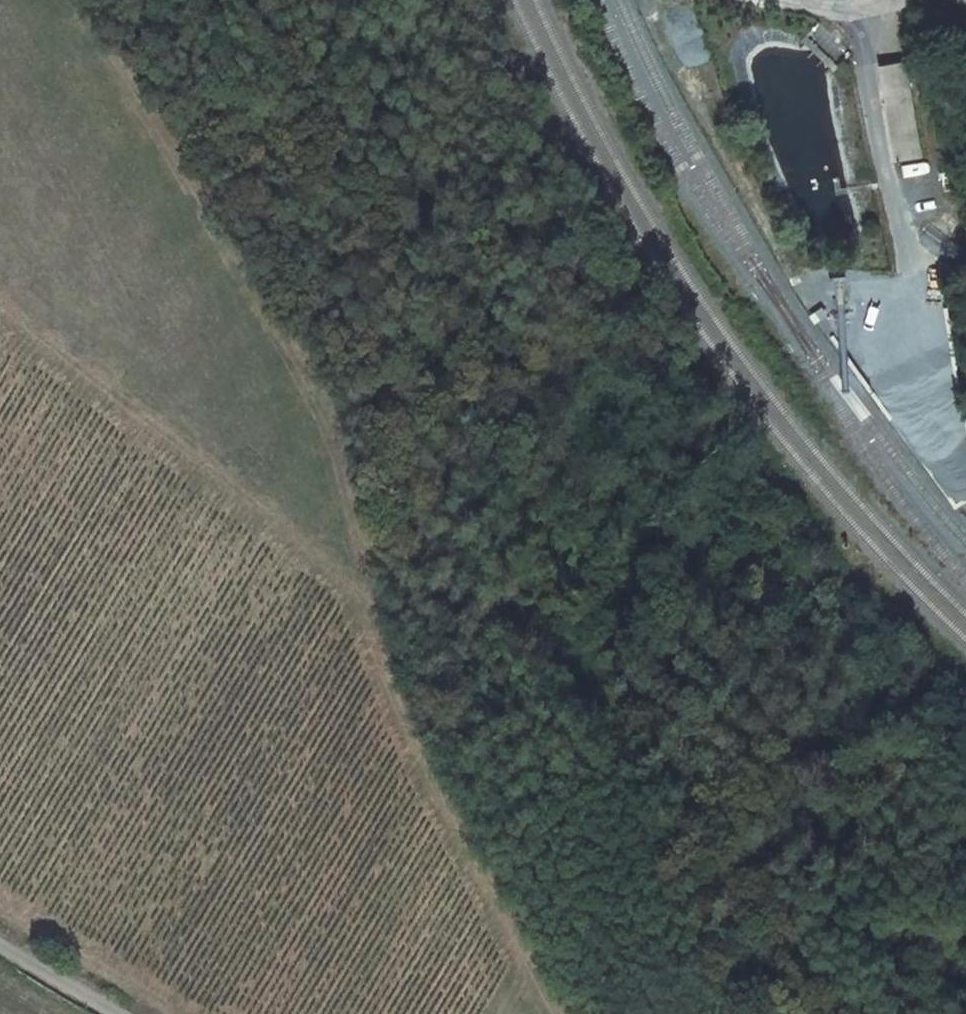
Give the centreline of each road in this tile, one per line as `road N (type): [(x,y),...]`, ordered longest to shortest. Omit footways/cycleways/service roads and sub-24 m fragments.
road 1 (track): [(560,1013),(406,719),(361,592),(0,308)]
road 2 (track): [(162,1013),(0,915)]
road 3 (unclassified): [(117,1013),(0,944)]

